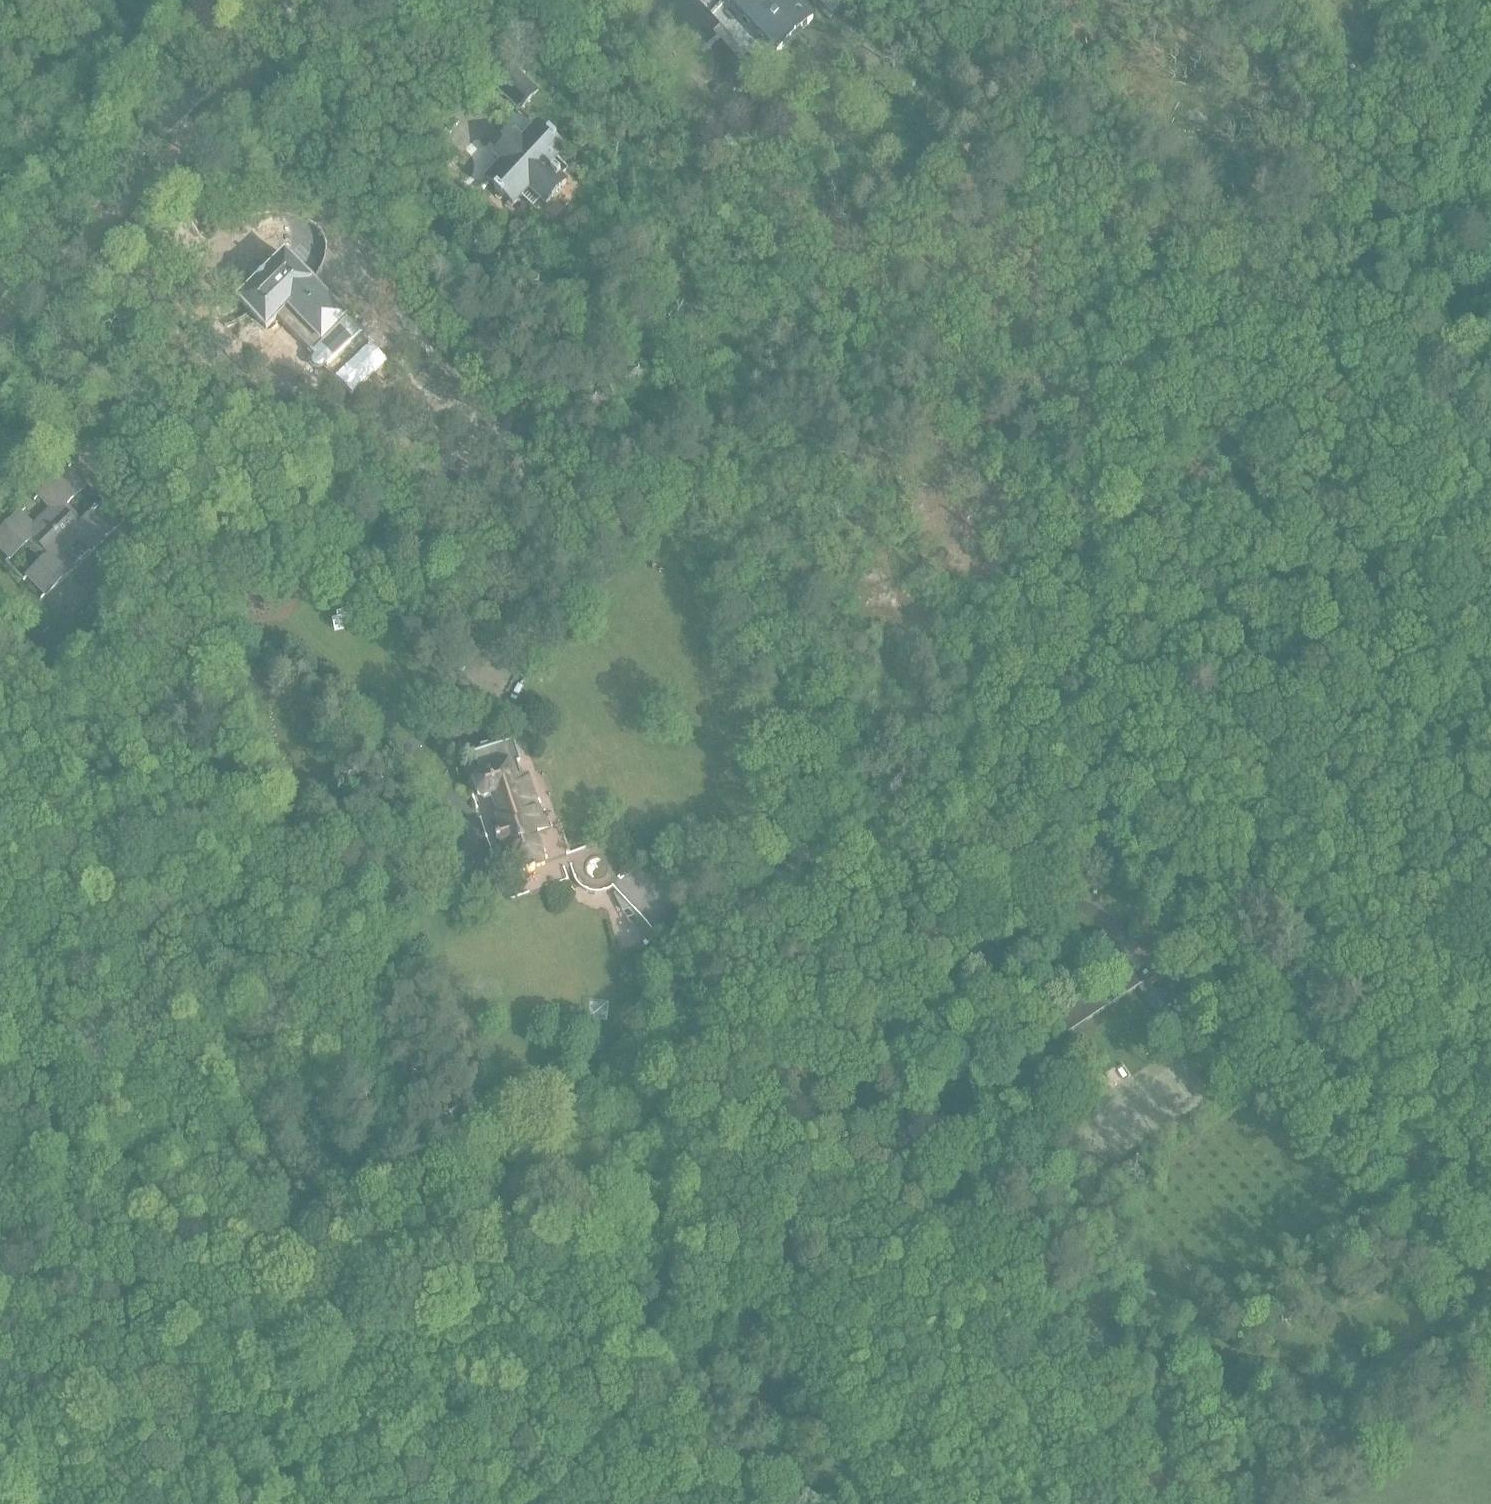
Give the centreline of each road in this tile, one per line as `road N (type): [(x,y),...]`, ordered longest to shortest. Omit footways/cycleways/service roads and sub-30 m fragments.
road 1 (residential): [(287,0),(0,286)]

